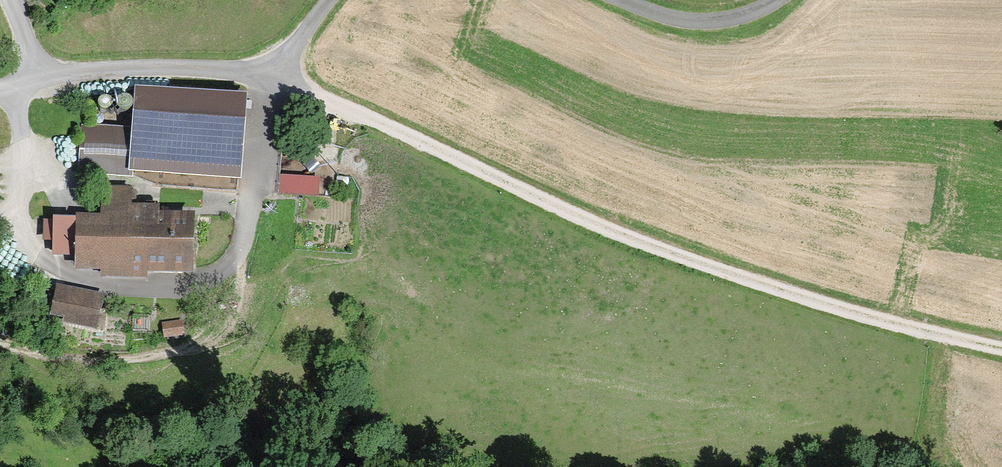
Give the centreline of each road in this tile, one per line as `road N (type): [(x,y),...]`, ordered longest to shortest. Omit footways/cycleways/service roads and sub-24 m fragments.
road 1 (track): [(1001,349),(813,304),(671,254),(273,74),(247,227),(226,267),(182,291),(80,285),(51,277),(32,258),(18,206),(15,84)]
road 2 (track): [(324,0),(273,74),(159,63),(32,82),(13,0)]
road 3 (track): [(773,0),(710,21),(626,0)]

